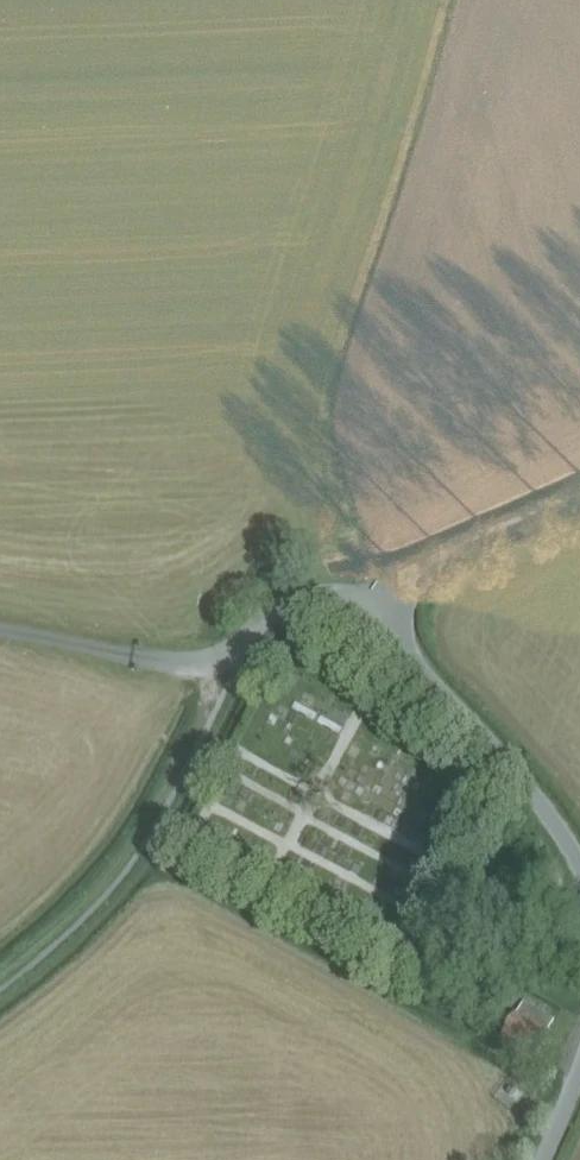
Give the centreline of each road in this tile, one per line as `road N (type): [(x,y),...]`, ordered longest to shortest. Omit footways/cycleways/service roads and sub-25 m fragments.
road 1 (unclassified): [(579,870),(527,785),(376,608)]
road 2 (unclassified): [(376,608),(438,558),(579,496)]
road 3 (unclassified): [(376,608),(304,600),(270,613),(217,663)]

